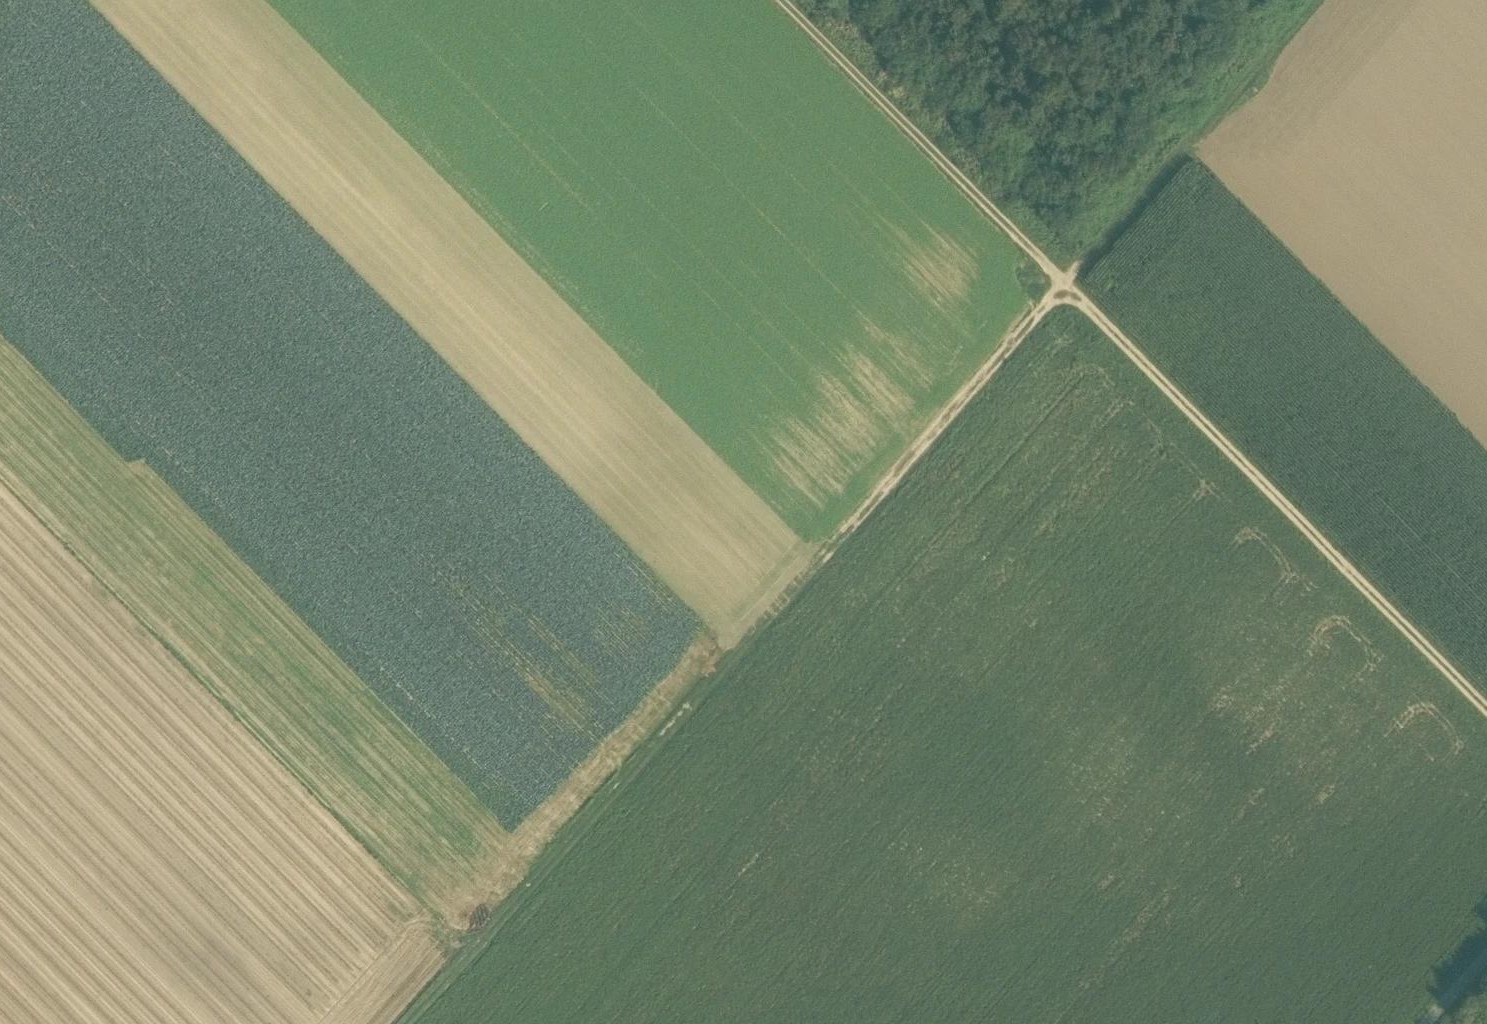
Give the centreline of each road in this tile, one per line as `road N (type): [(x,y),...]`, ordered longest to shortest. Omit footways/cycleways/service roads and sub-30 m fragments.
road 1 (track): [(1486,711),(1064,286),(407,1023)]
road 2 (track): [(1064,286),(777,0)]
road 3 (track): [(1064,286),(1318,0)]

